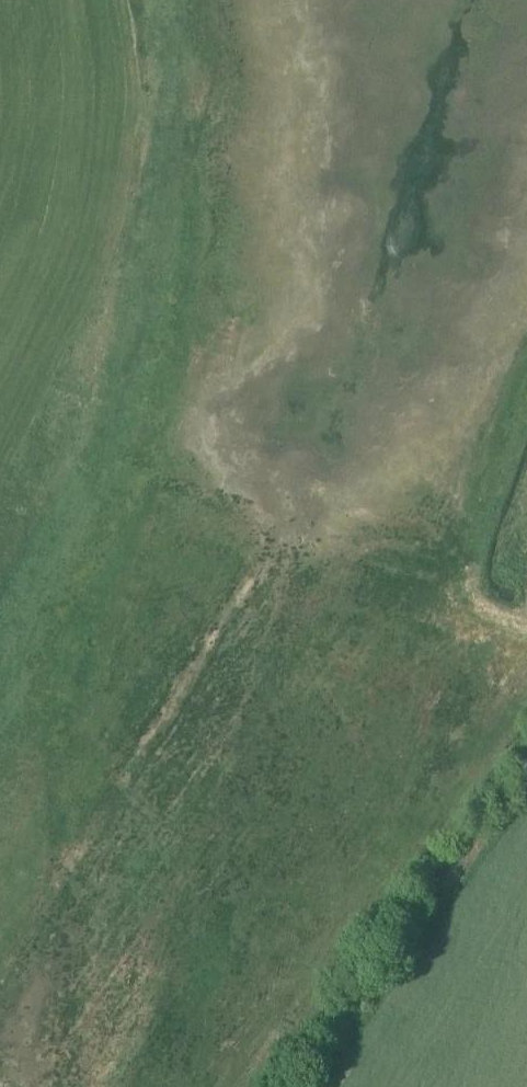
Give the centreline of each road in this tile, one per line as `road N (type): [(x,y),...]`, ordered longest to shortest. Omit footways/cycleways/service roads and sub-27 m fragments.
road 1 (track): [(526,633),(479,617),(473,541),(526,416)]

